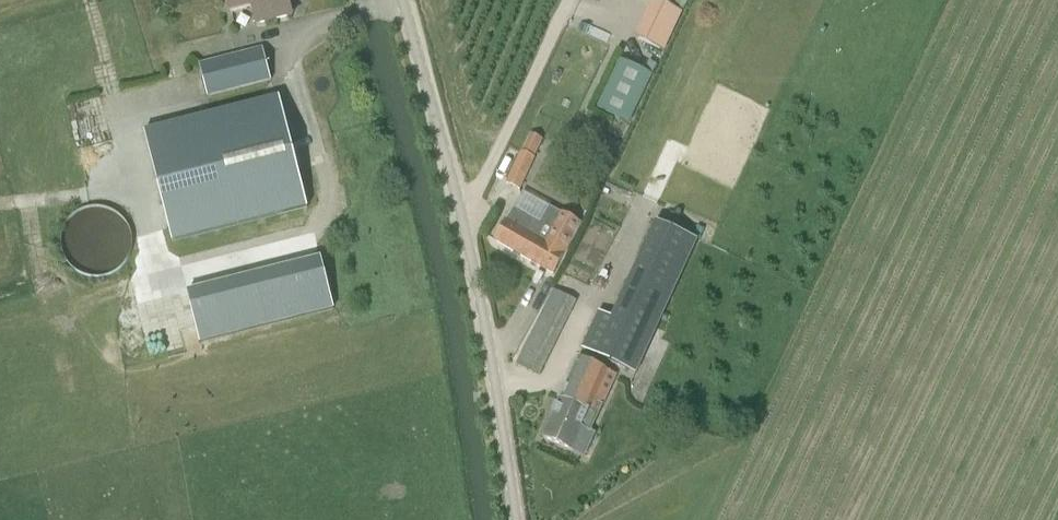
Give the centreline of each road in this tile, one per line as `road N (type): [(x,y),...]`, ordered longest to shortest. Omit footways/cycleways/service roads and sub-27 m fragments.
road 1 (unclassified): [(516,519),(460,208),(402,0)]

